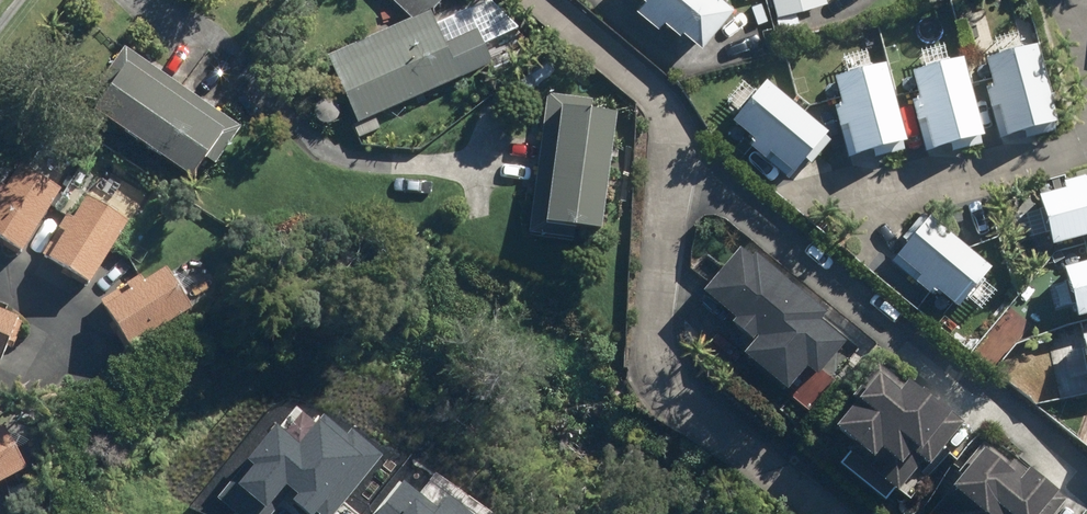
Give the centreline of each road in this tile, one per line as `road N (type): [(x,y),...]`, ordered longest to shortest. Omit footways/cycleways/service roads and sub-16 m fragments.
road 1 (residential): [(530,0),(672,118),(656,372),(675,404),(839,513)]

